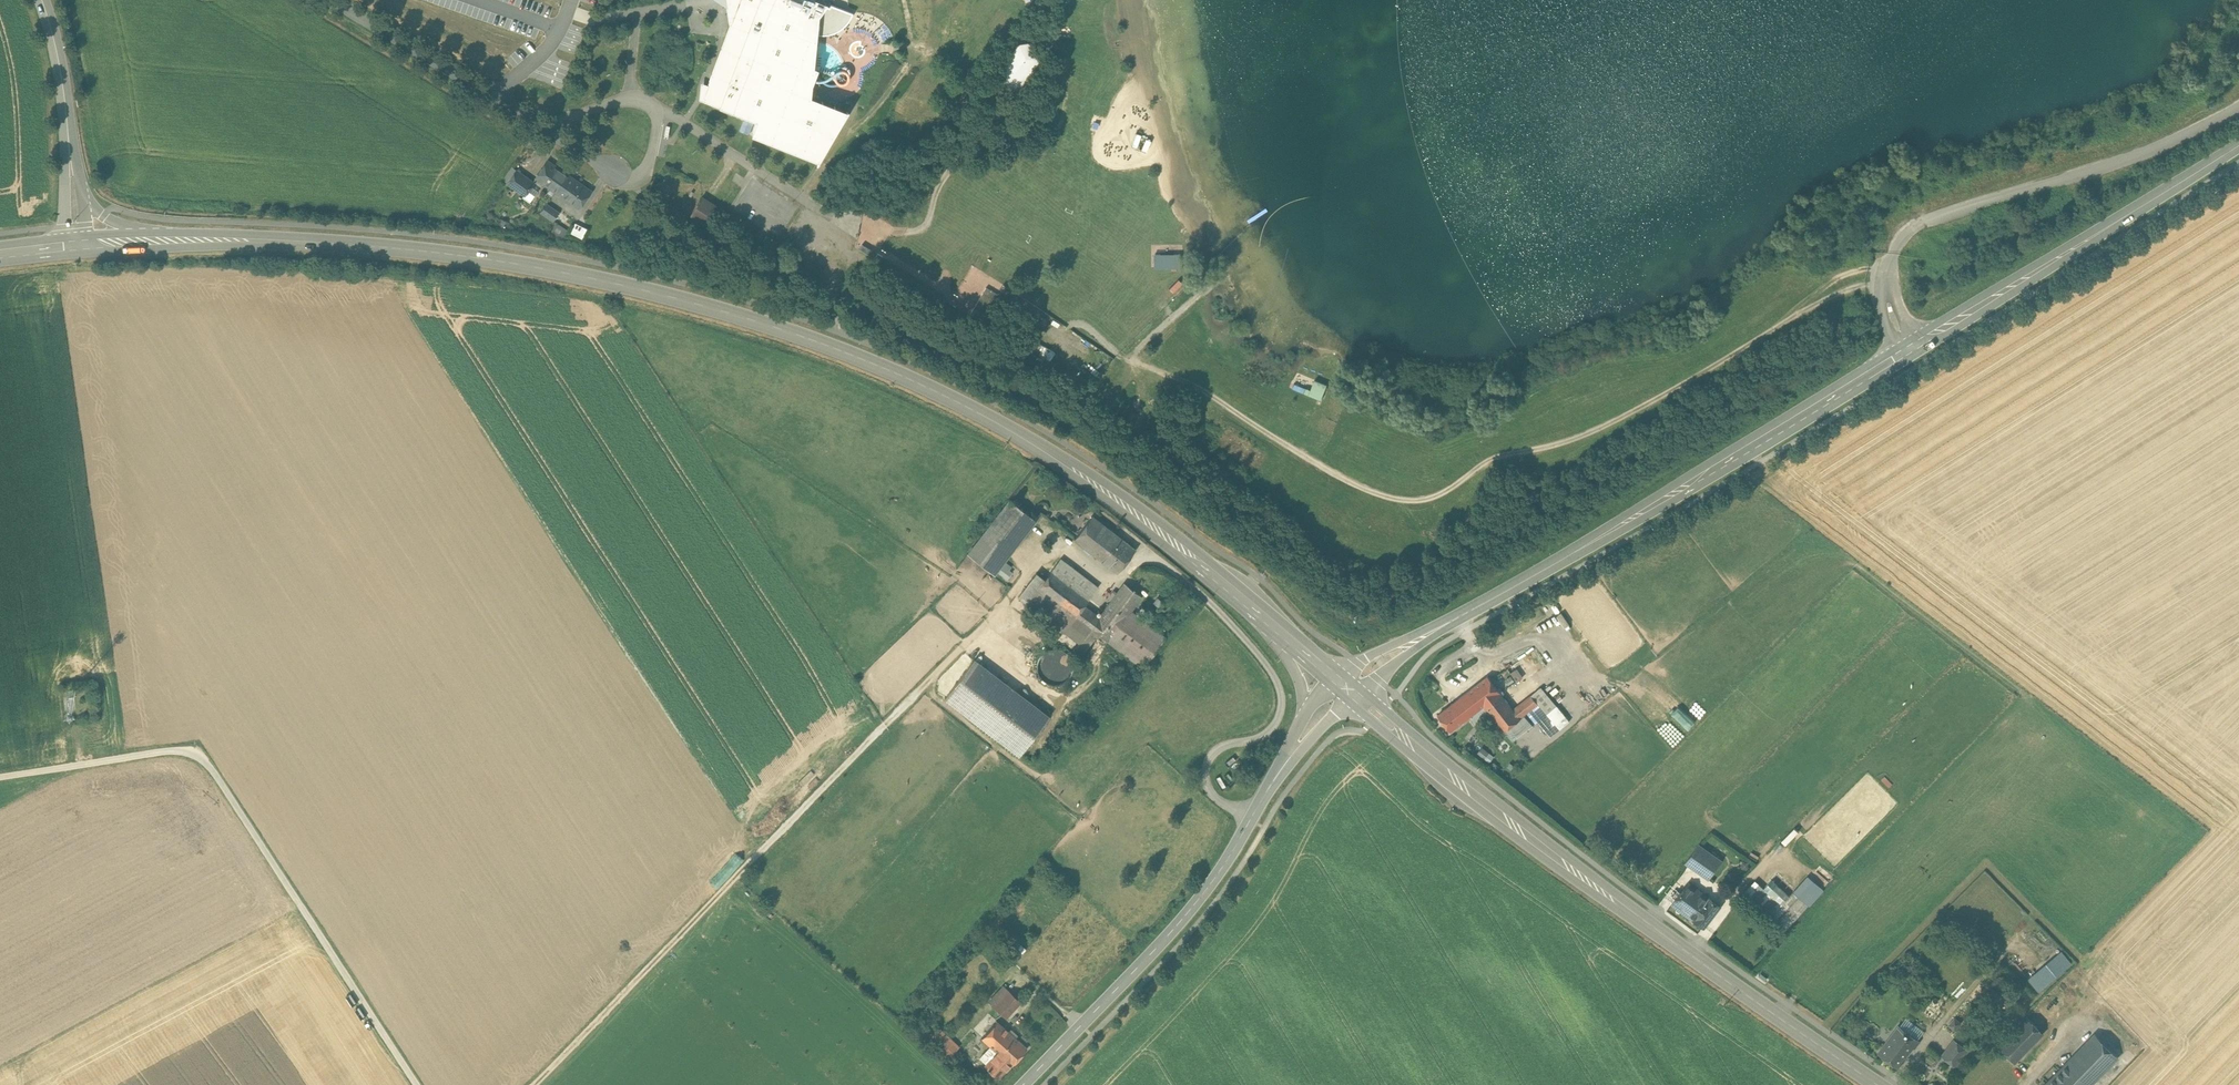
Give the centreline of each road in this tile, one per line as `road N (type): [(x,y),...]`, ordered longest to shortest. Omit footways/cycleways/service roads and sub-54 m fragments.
road 1 (primary): [(1273,623),(1139,514),(1032,441),(819,342),(550,269),(381,246),(186,239)]
road 2 (tertiary): [(1347,687),(2238,148)]
road 3 (track): [(1888,290),(1845,290),(1587,436),(1498,456),(1418,500),(1377,495),(1154,364),(1128,360)]
road 4 (primary): [(1878,1084),(1554,855),(1347,687)]
road 5 (track): [(417,1084),(212,767),(191,751),(0,777)]
road 6 (tertiary): [(1026,1084),(1176,927),(1300,742)]
road 7 (residential): [(331,0),(544,127)]
road 8 (unclassified): [(629,183),(648,166),(657,108),(630,98),(544,127)]
road 9 (unclassified): [(74,189),(67,80),(47,0)]
road 10 (primary): [(186,239),(116,222),(74,189)]
road 11 (primary): [(1273,623),(1303,692),(1300,742)]

